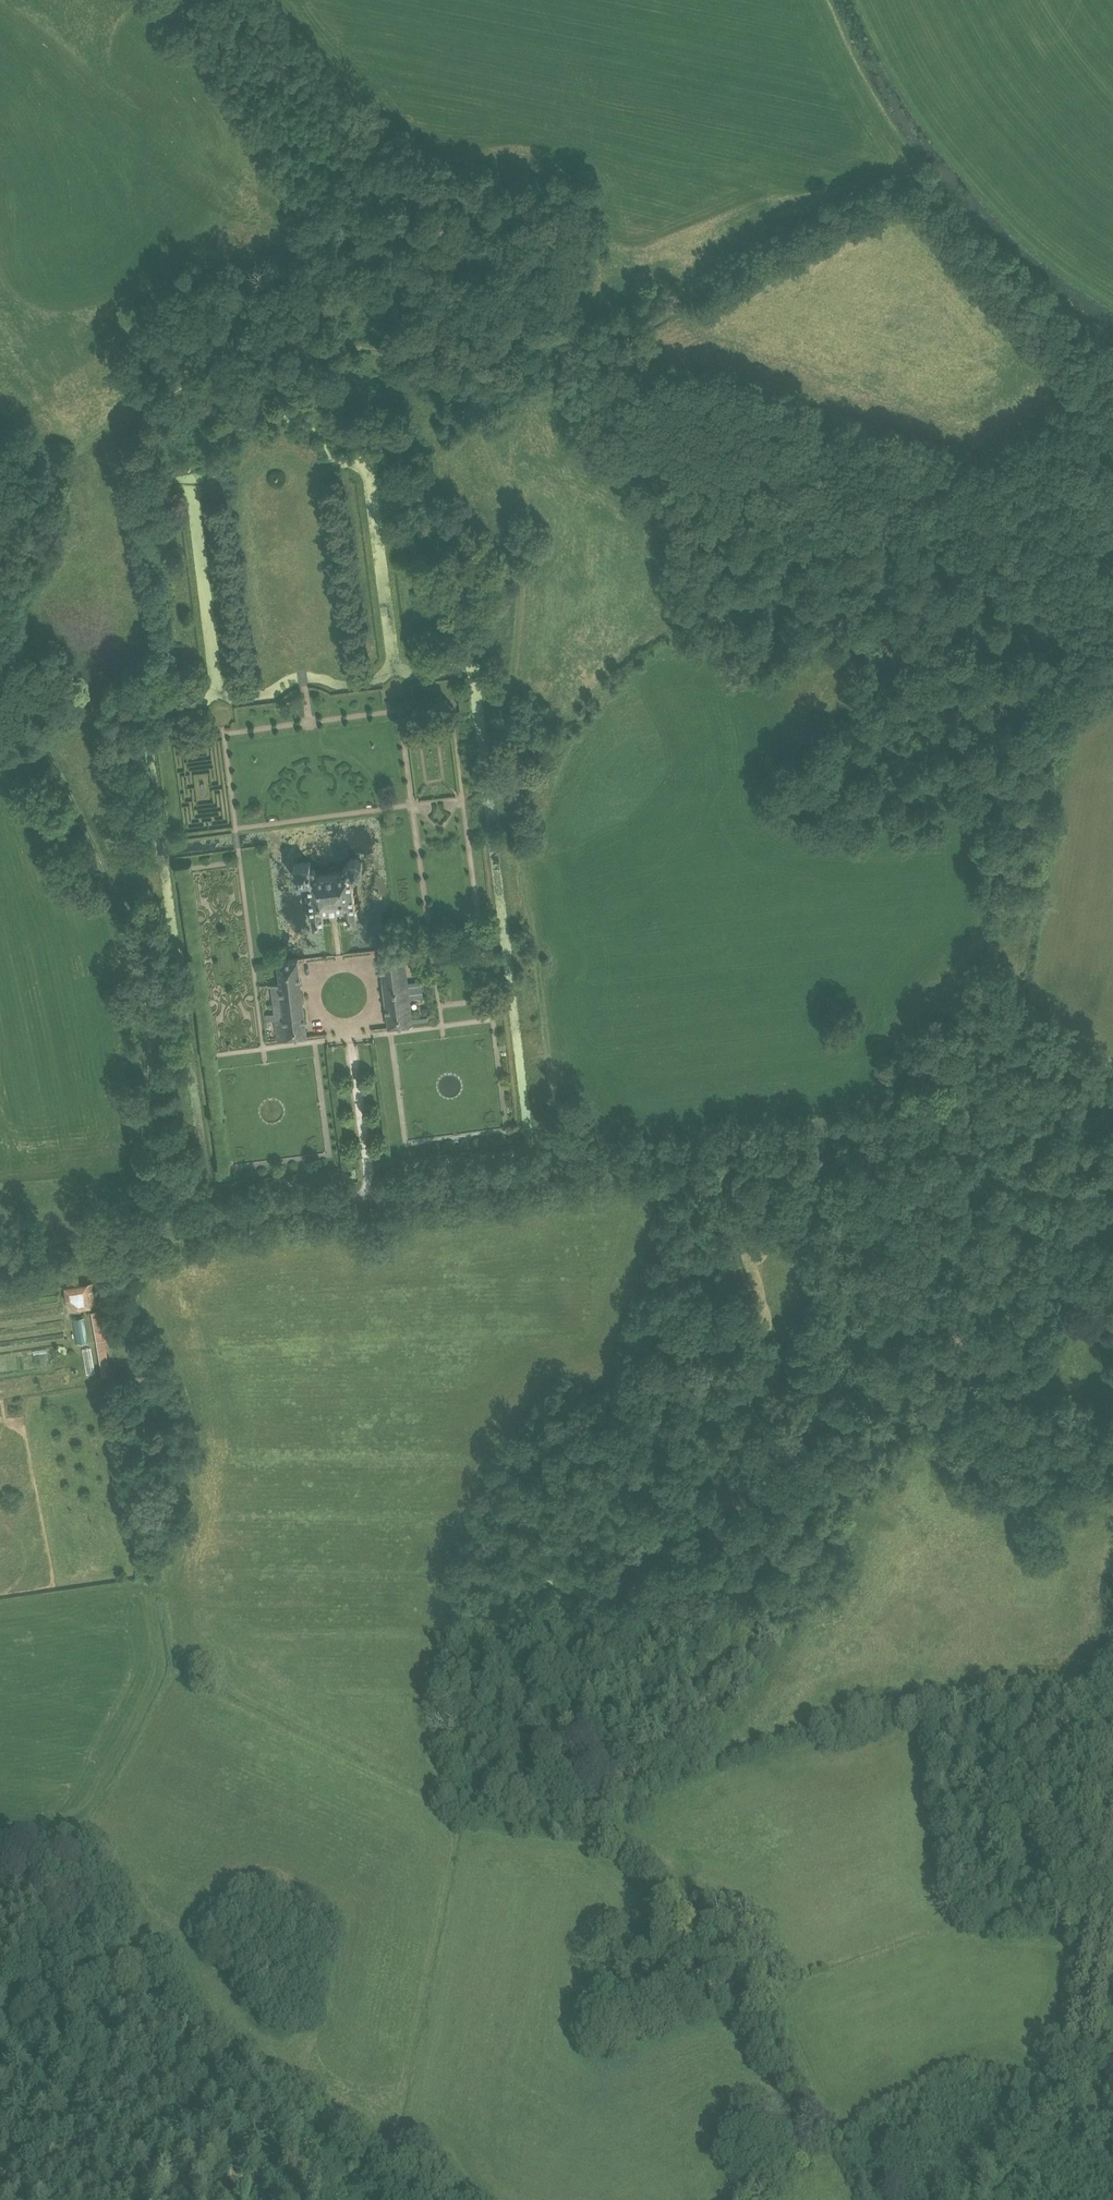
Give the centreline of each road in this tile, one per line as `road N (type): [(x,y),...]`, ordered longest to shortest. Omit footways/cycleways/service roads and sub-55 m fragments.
road 1 (unclassified): [(0,1248),(1112,1093)]
road 2 (track): [(0,1886),(384,2162),(455,2199)]
road 3 (track): [(477,391),(456,284),(408,166),(404,134)]
road 4 (track): [(1112,1861),(1081,2051),(1092,2090)]
road 5 (track): [(981,2199),(1092,2090)]

